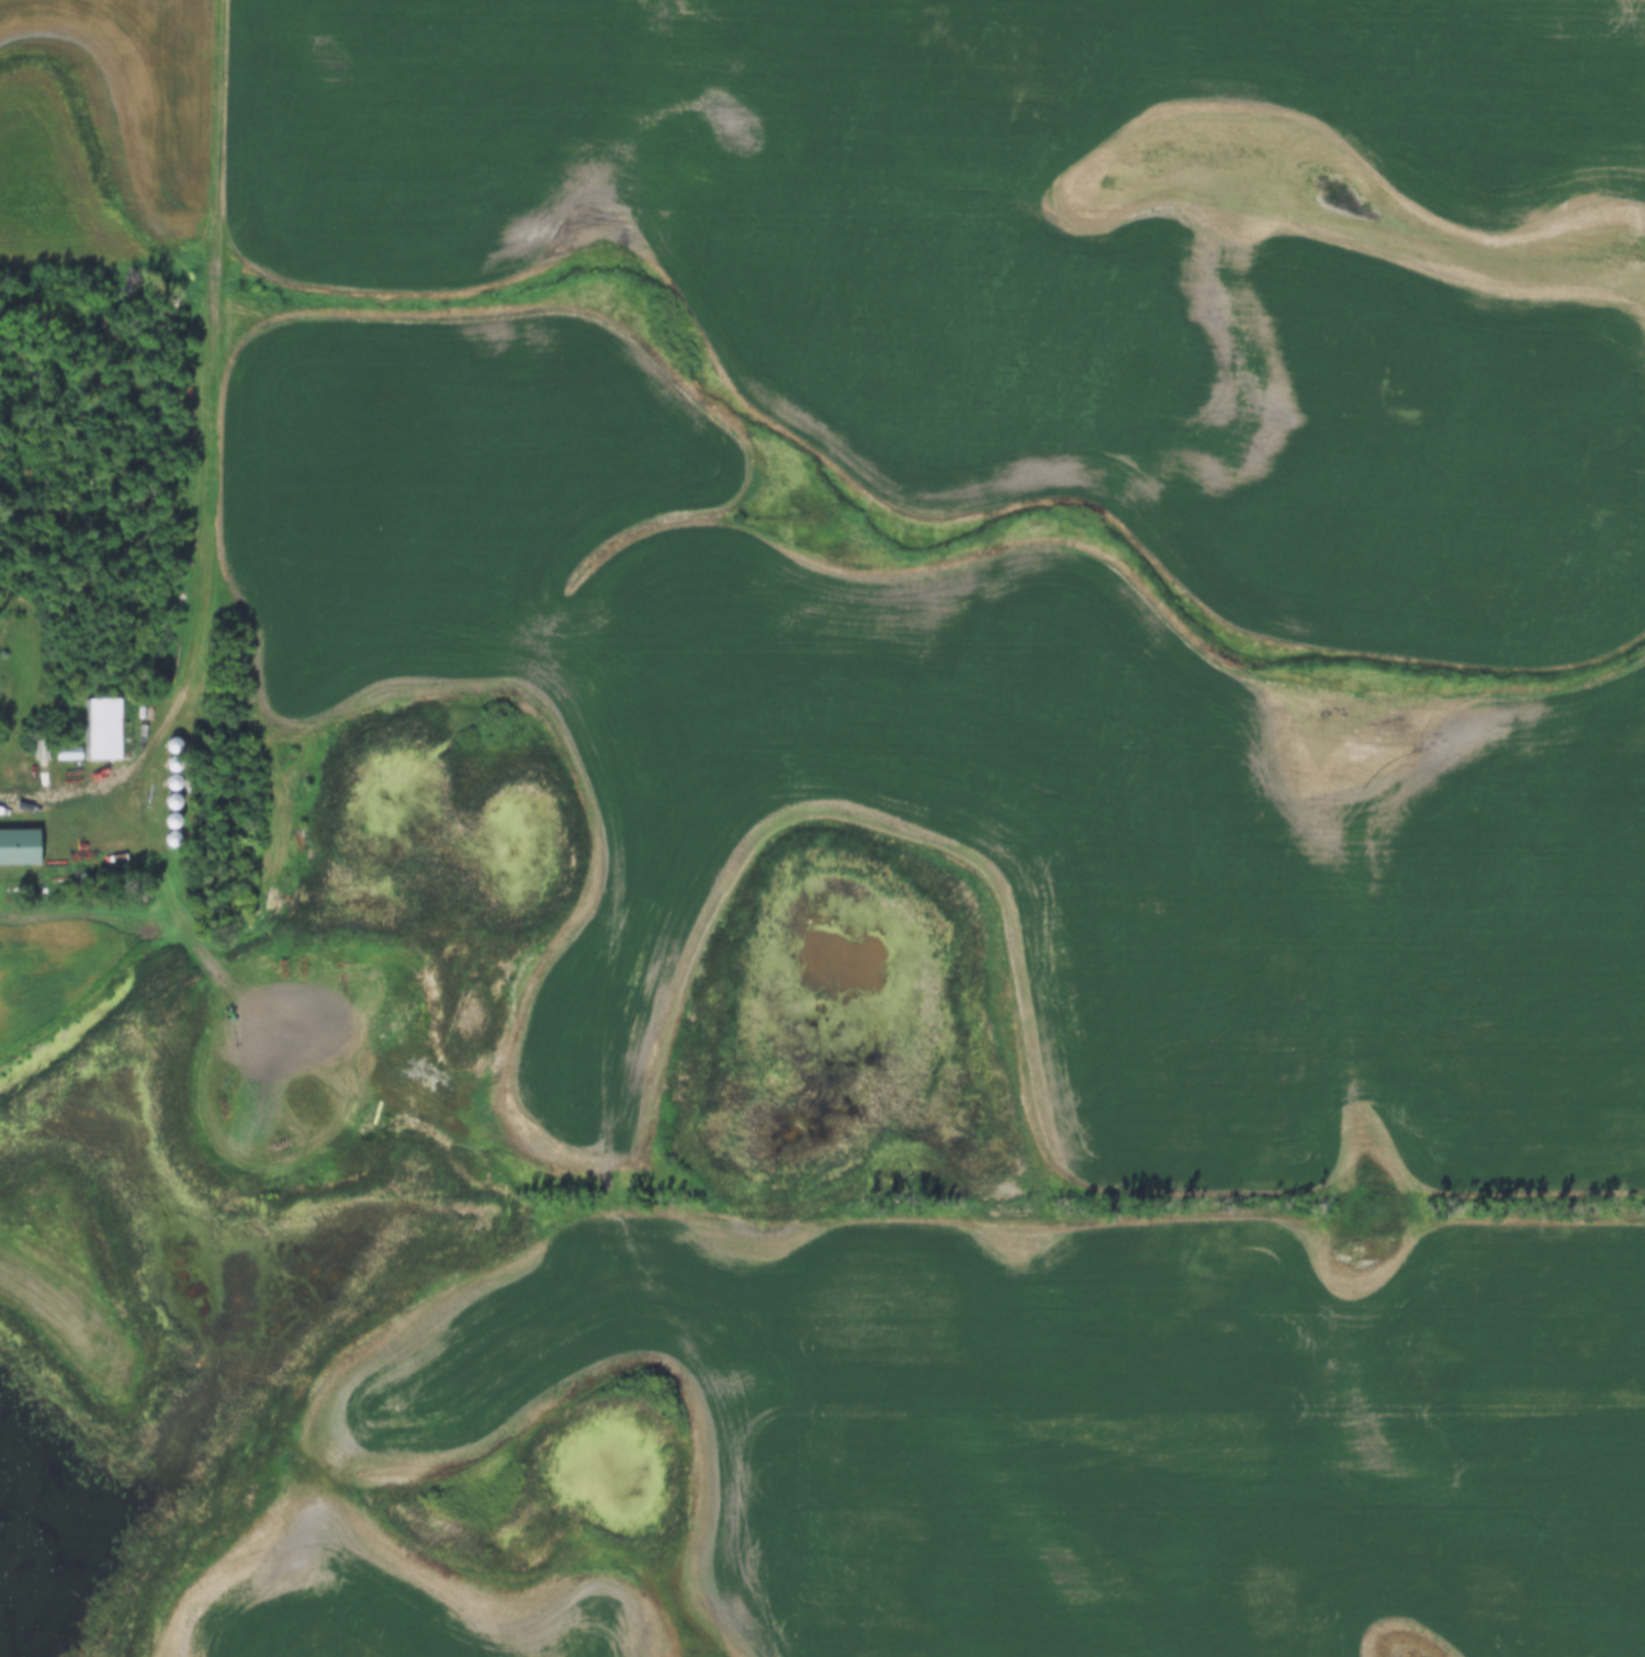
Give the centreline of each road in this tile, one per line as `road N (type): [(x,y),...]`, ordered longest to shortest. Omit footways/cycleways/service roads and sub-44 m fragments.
road 1 (track): [(327,1481),(527,1327),(613,1228),(619,1209),(593,1168),(554,1141),(295,1025),(194,949),(122,828),(120,784)]
road 2 (track): [(120,784),(191,696),(203,624),(222,0)]

